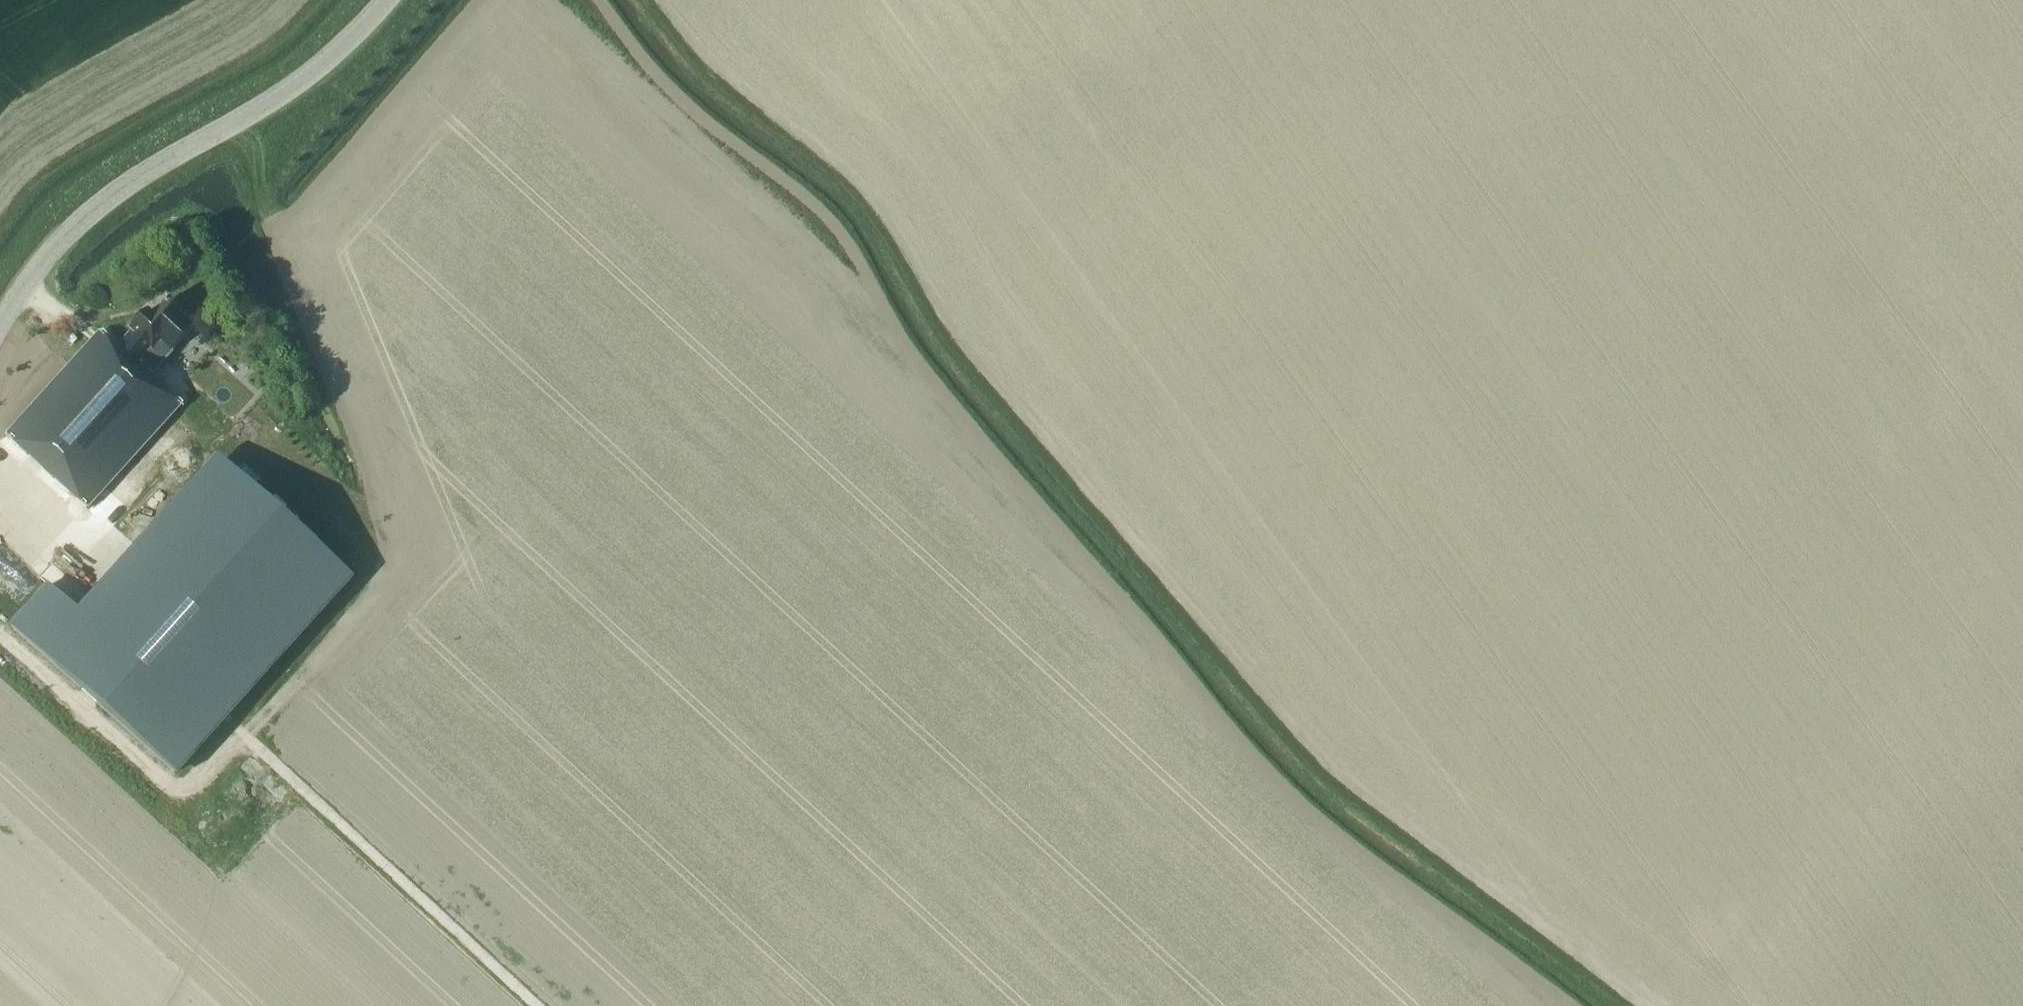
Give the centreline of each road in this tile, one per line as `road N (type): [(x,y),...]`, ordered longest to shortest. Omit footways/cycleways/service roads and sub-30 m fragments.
road 1 (track): [(0,642),(170,795),(241,733),(536,1005)]
road 2 (tertiary): [(0,326),(47,255),(109,197),(310,73),(386,0)]

